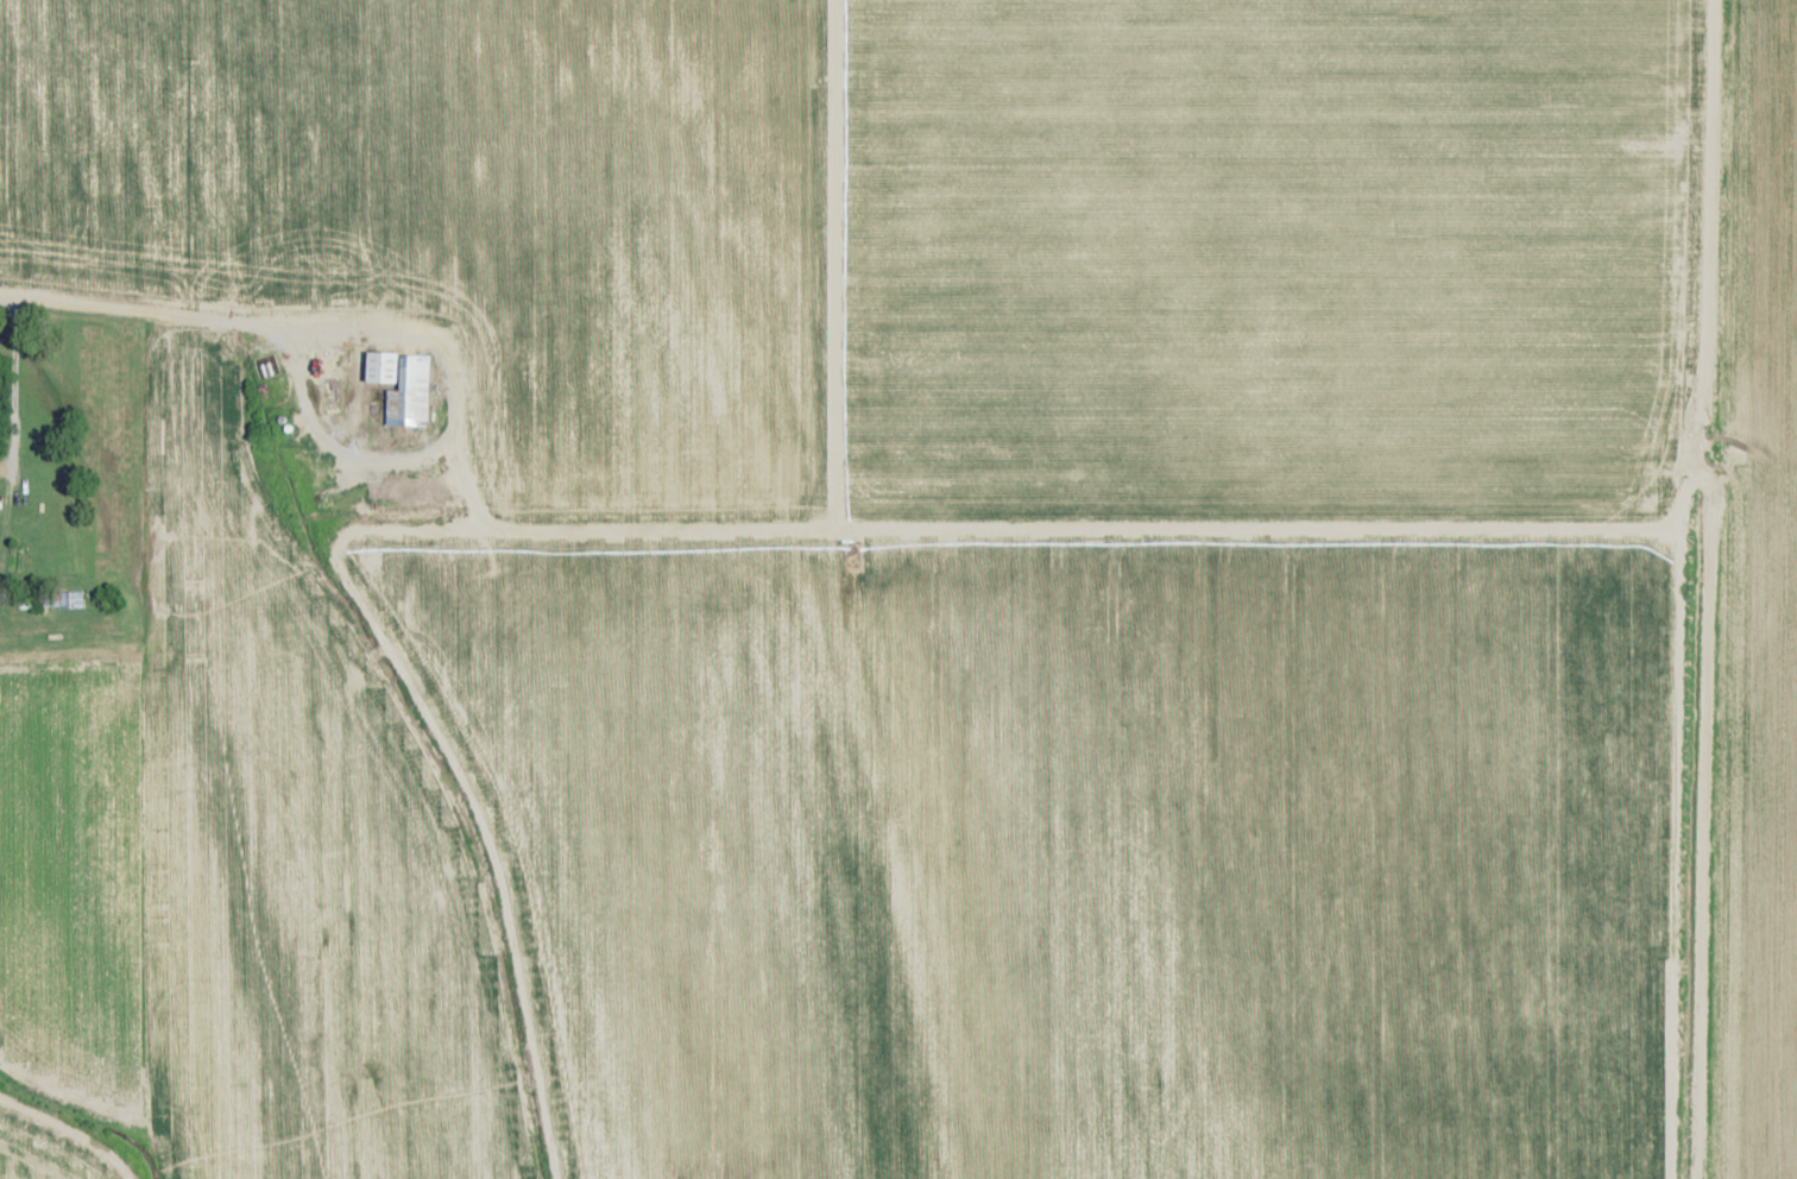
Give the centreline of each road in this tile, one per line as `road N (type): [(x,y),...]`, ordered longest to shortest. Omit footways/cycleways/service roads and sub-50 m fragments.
road 1 (track): [(1711,0),(1691,1178)]
road 2 (track): [(125,1178),(96,1152),(0,1099)]

